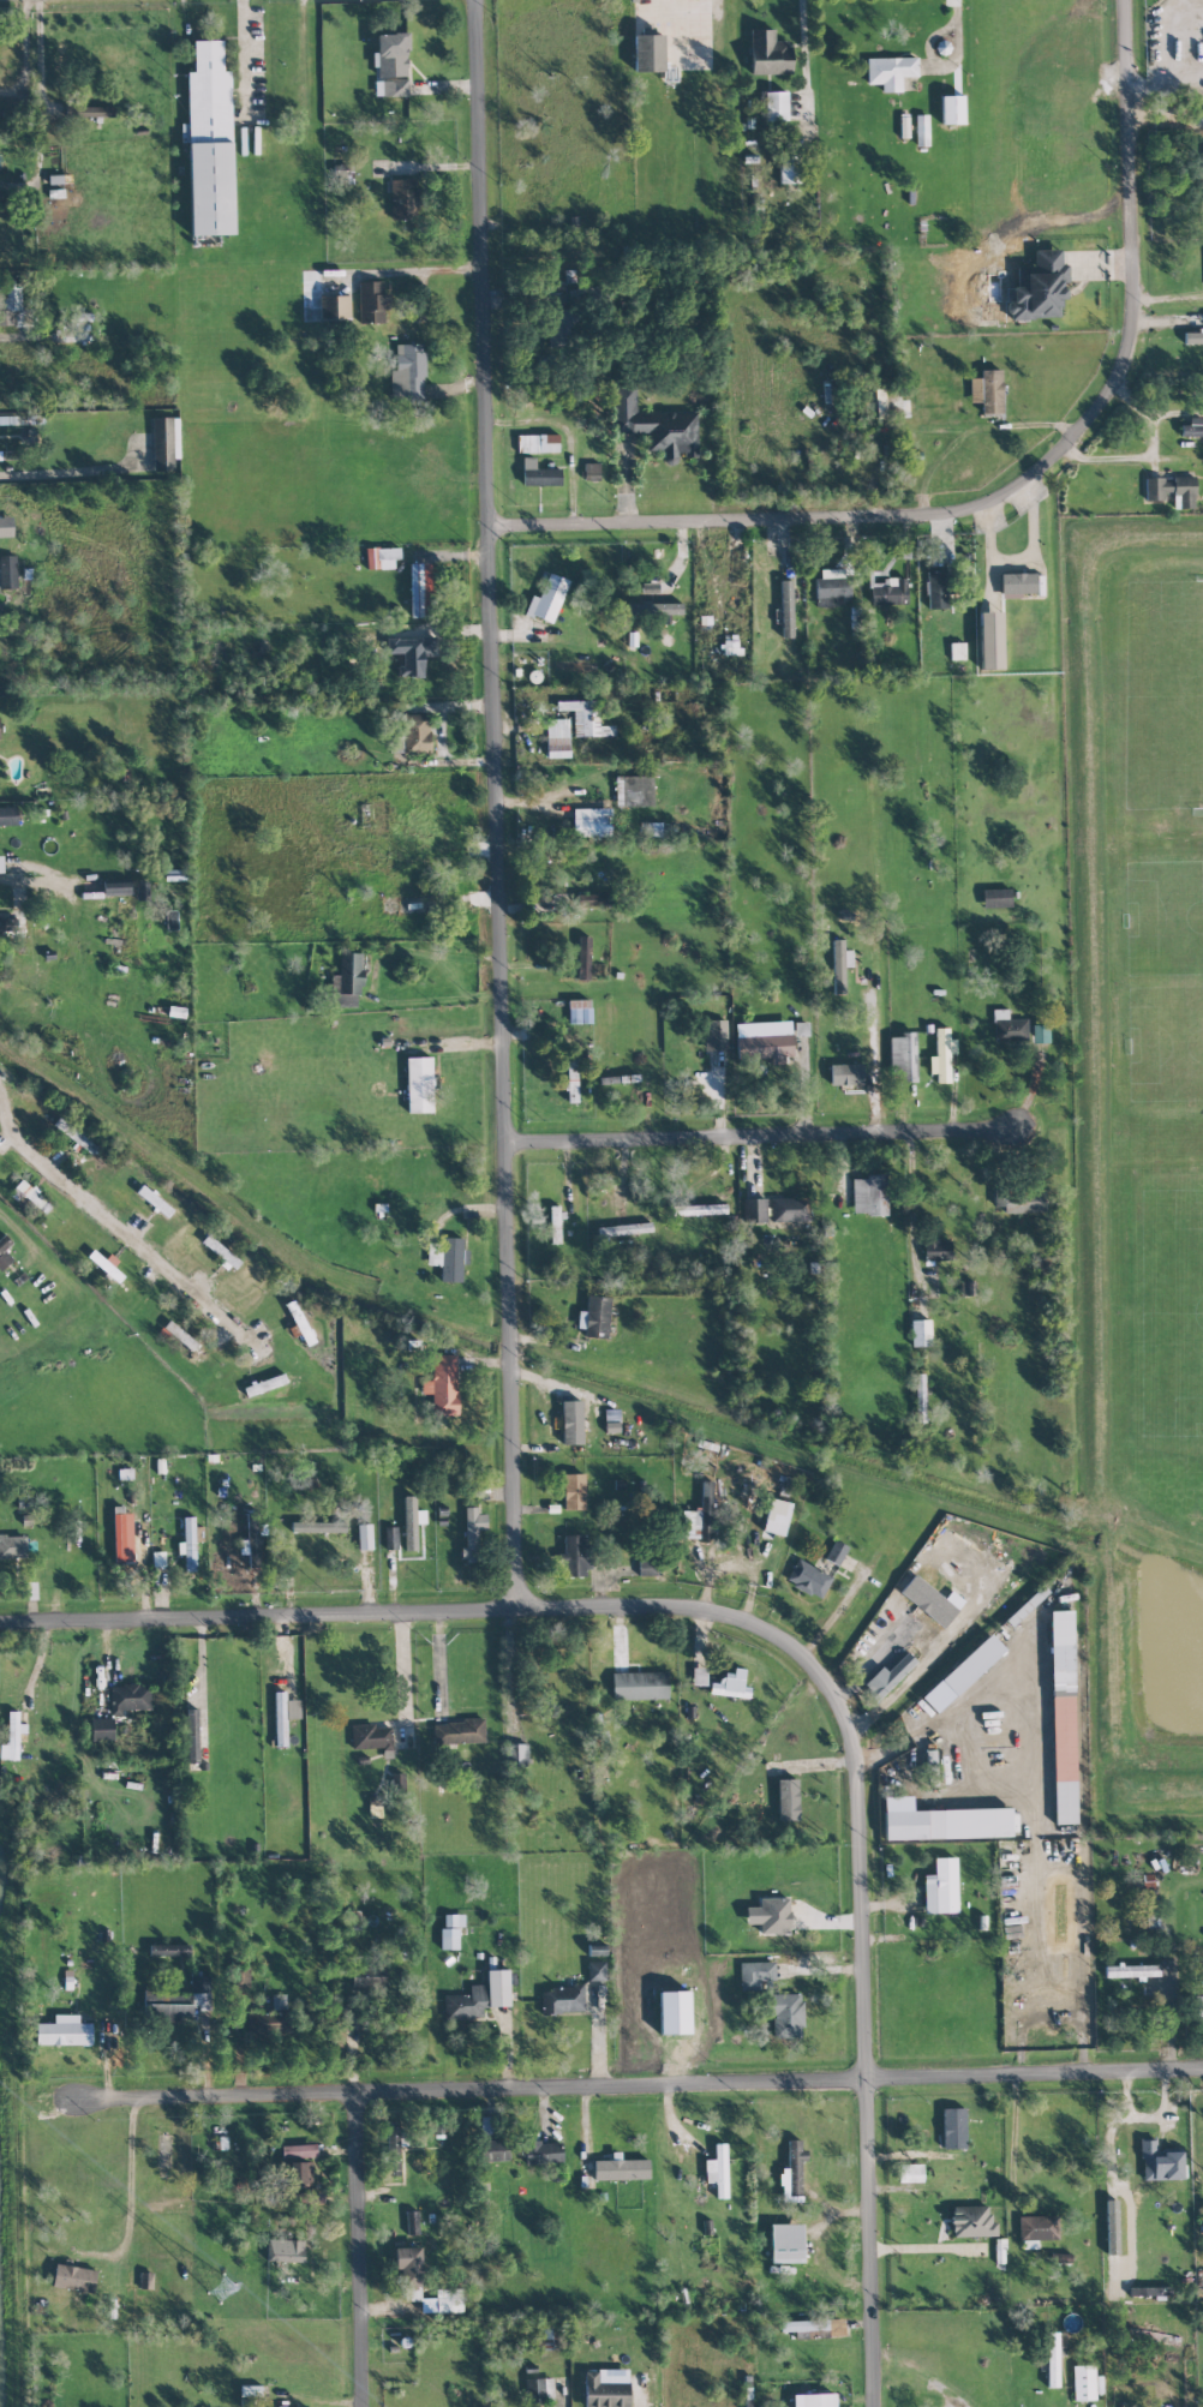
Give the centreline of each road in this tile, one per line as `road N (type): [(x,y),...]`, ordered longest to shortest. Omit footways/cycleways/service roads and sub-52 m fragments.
road 1 (residential): [(508,1609),(511,1145),(493,396),(474,0)]
road 2 (residential): [(872,2406),(858,1746),(825,1677),(759,1627),(659,1607),(0,1627)]
road 3 (residential): [(73,2104),(1202,2071)]
road 4 (residential): [(496,531),(952,515),(992,507),(1079,441),(1109,402),(1141,316),(1124,0)]
road 5 (residential): [(511,1145),(1021,1128)]
road 6 (residential): [(0,1112),(2,1128),(246,1345)]
road 7 (residential): [(363,2406),(357,2096)]
road 8 (residential): [(812,966),(818,1137)]

